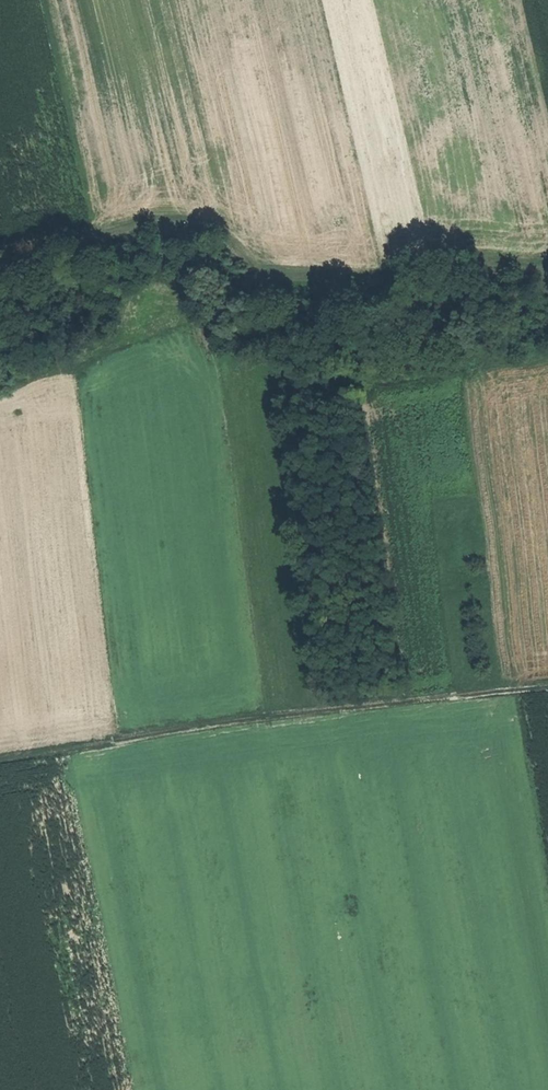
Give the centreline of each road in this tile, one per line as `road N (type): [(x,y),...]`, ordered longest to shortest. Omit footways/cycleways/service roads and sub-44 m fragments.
road 1 (track): [(547,684),(295,704),(0,752)]
road 2 (track): [(239,248),(171,219),(0,262)]

